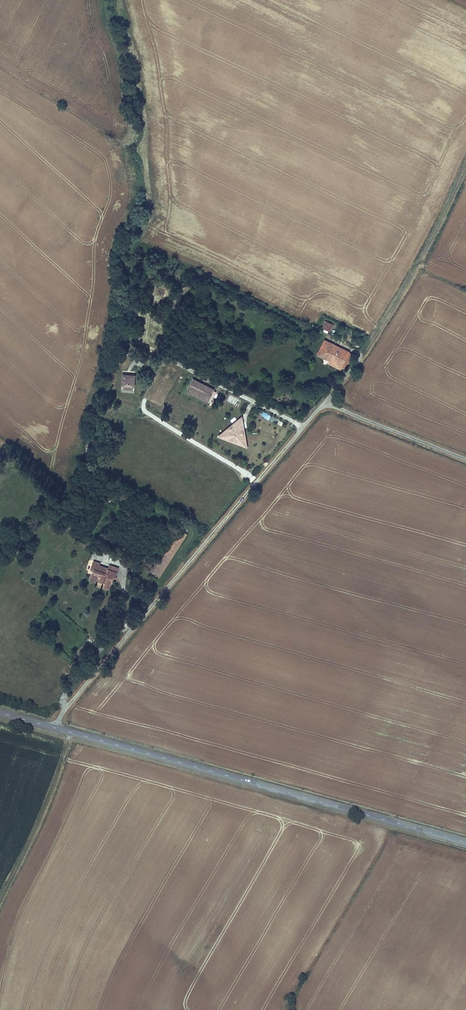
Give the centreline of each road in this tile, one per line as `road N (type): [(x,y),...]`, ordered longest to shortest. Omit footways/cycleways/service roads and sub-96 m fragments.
road 1 (tertiary): [(54,727),(465,842)]
road 2 (unclassified): [(54,727),(325,402)]
road 3 (track): [(465,163),(418,263),(325,402)]
road 4 (track): [(70,732),(49,805),(0,902)]
road 5 (unclassified): [(465,459),(325,402)]

